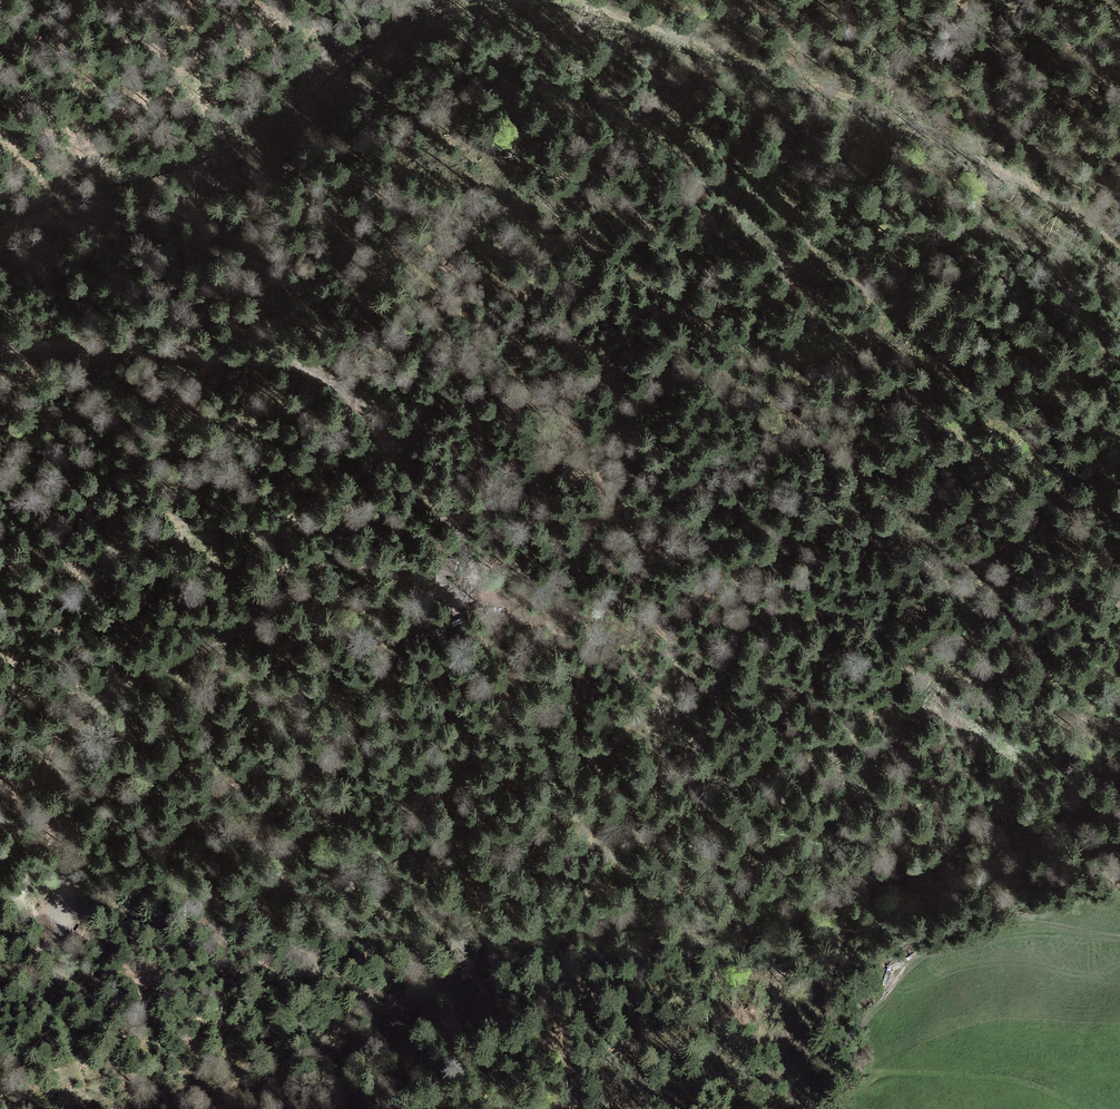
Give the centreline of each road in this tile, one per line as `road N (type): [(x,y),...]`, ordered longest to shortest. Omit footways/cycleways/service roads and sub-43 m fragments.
road 1 (track): [(355,214),(439,213),(486,247),(710,488),(786,530),(815,580),(825,647),(782,711),(756,775),(703,841),(612,916),(665,907),(821,822),(995,608),(1083,617),(1119,599)]
road 2 (track): [(0,351),(81,349),(318,372),(343,388),(401,459),(472,559),(475,579),(459,611),(436,626),(398,635),(233,636),(79,712),(55,737),(44,770),(70,905),(44,947),(0,971)]
road 3 (track): [(612,916),(584,925),(588,936),(768,980),(778,988),(800,1069),(808,1074),(831,1063),(897,980),(950,947),(1016,924),(1119,940)]
road 4 (track): [(995,608),(960,583),(939,545),(929,511),(931,422),(917,397),(839,331),(781,239),(672,144),(634,123)]
road 5 (track): [(469,598),(362,525),(331,522),(272,536),(210,529),(81,567),(31,559),(0,570)]
road 6 (track): [(469,598),(487,599),(499,588),(499,561),(454,352),(406,242),(387,224),(355,214)]
road 7 (track): [(972,159),(868,98),(573,0)]
road 8 (track): [(1119,359),(1085,307),(996,221),(982,202),(983,177),(995,170),(1016,177),(1119,254)]

